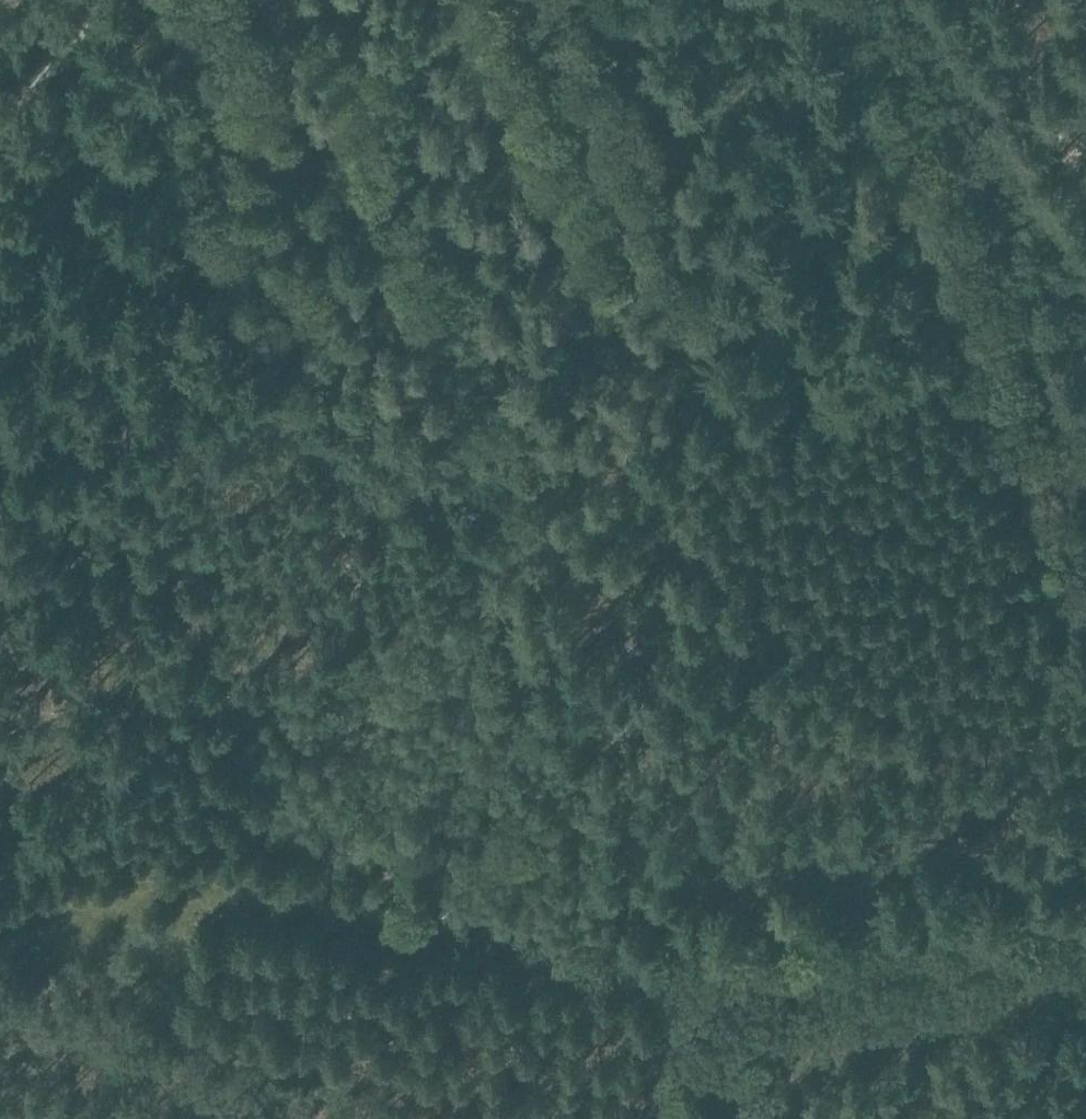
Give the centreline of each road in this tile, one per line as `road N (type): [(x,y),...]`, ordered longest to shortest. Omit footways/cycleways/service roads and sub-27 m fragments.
road 1 (track): [(1085,911),(713,966),(236,875),(98,883),(0,912)]
road 2 (track): [(381,1118),(0,1002)]
road 3 (track): [(1085,268),(968,0)]
road 4 (track): [(0,151),(103,0)]

